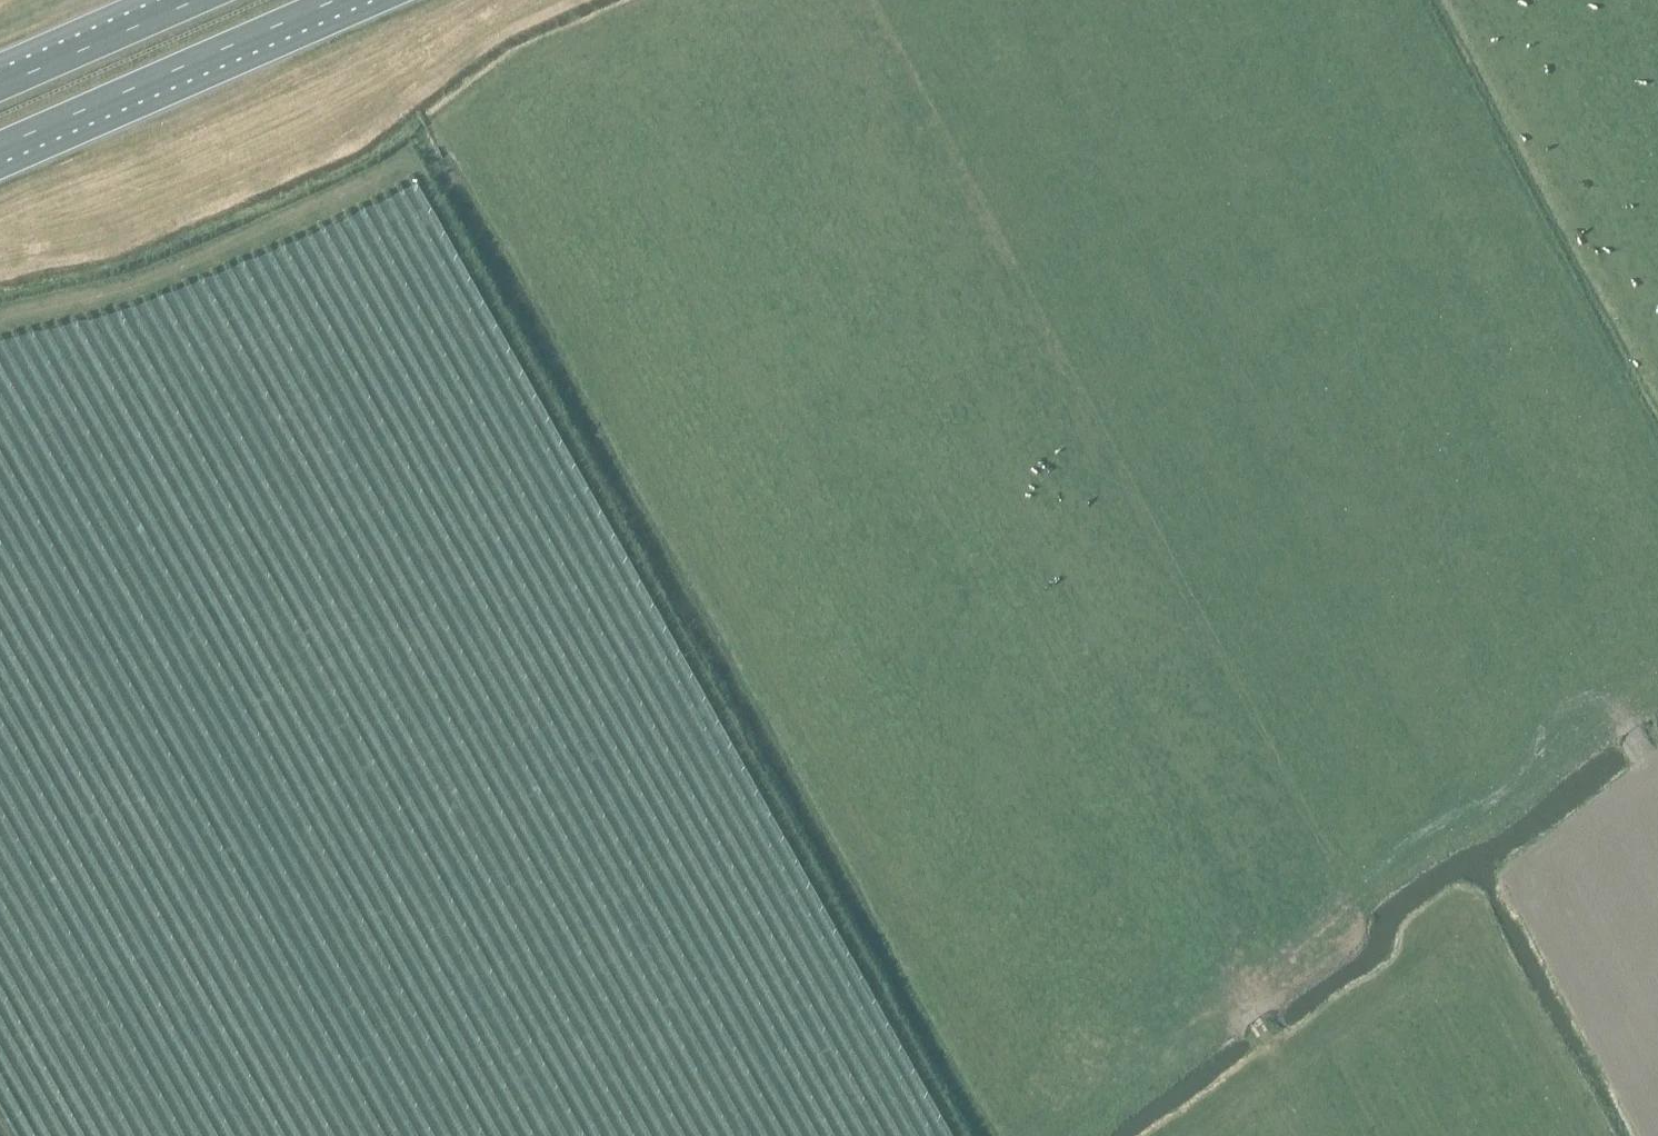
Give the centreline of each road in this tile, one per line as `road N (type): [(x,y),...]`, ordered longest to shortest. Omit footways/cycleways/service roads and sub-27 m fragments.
road 1 (trunk): [(0,146),(334,0)]
road 2 (trunk): [(196,0),(0,86)]

